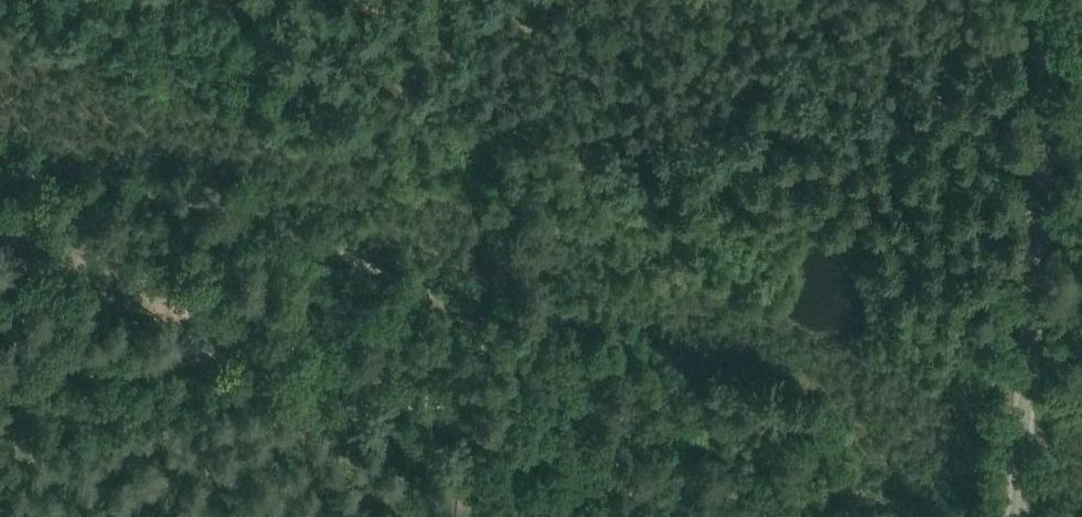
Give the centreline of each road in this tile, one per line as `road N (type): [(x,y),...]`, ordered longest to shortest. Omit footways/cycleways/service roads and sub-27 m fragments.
road 1 (unclassified): [(1015,516),(1053,0)]
road 2 (track): [(265,346),(577,469)]
road 3 (track): [(265,346),(0,220)]
road 4 (track): [(0,365),(265,346)]
road 5 (track): [(577,469),(741,516)]
road 6 (track): [(375,478),(489,516)]

